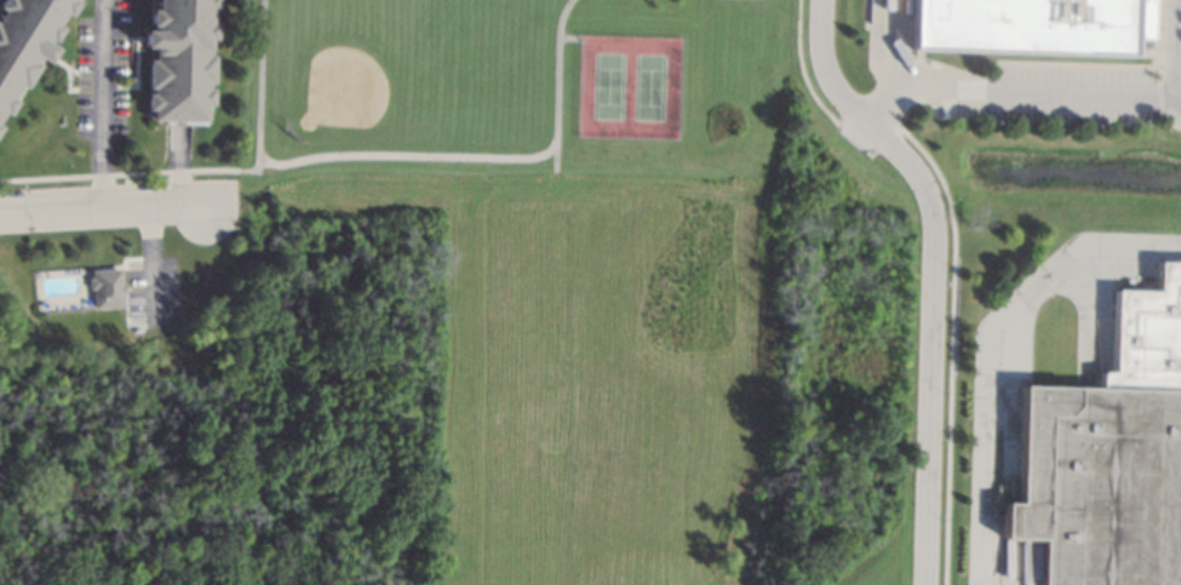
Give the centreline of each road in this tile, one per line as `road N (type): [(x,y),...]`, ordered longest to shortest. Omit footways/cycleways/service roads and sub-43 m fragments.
road 1 (residential): [(924,584),(935,207),(918,168),(835,88),(822,55),(822,0)]
road 2 (residential): [(0,212),(211,210)]

